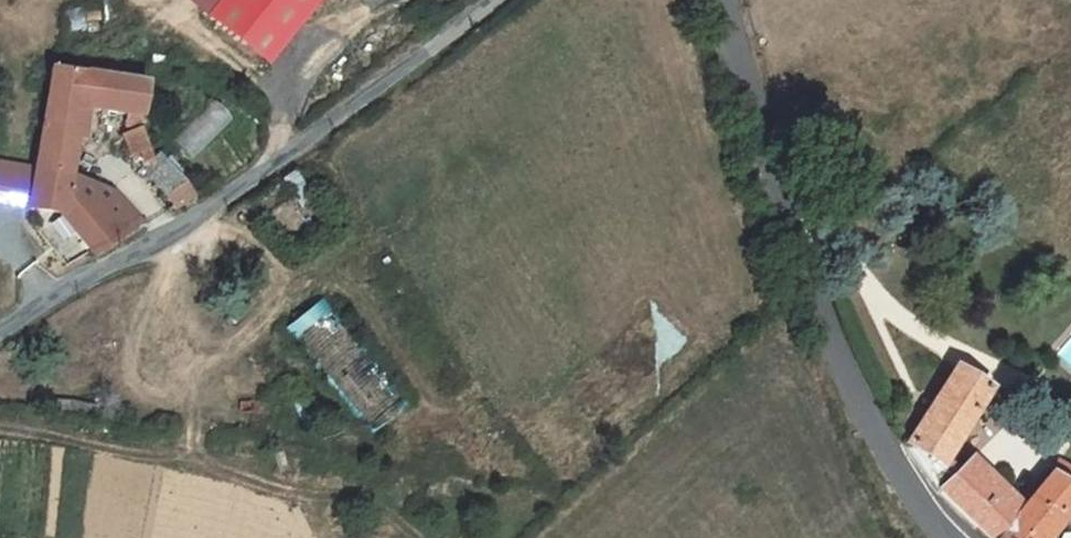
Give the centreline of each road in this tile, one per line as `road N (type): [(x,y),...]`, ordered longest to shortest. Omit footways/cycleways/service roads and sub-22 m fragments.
road 1 (unclassified): [(496,0),(205,214),(81,279),(0,334)]
road 2 (unclassified): [(938,537),(875,449),(822,330),(718,0)]

